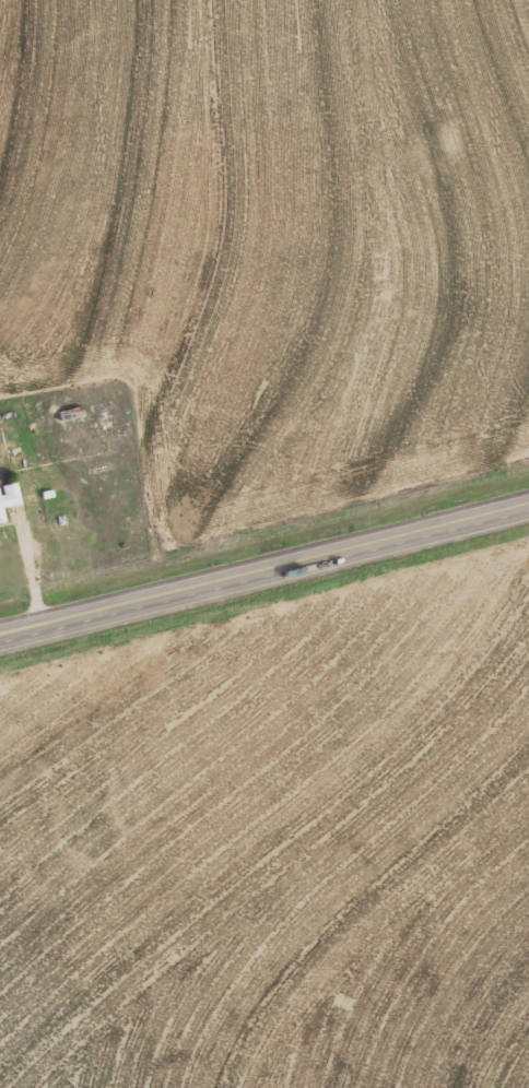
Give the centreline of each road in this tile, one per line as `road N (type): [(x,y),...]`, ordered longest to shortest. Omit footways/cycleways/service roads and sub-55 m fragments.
road 1 (primary): [(528,500),(0,631)]

